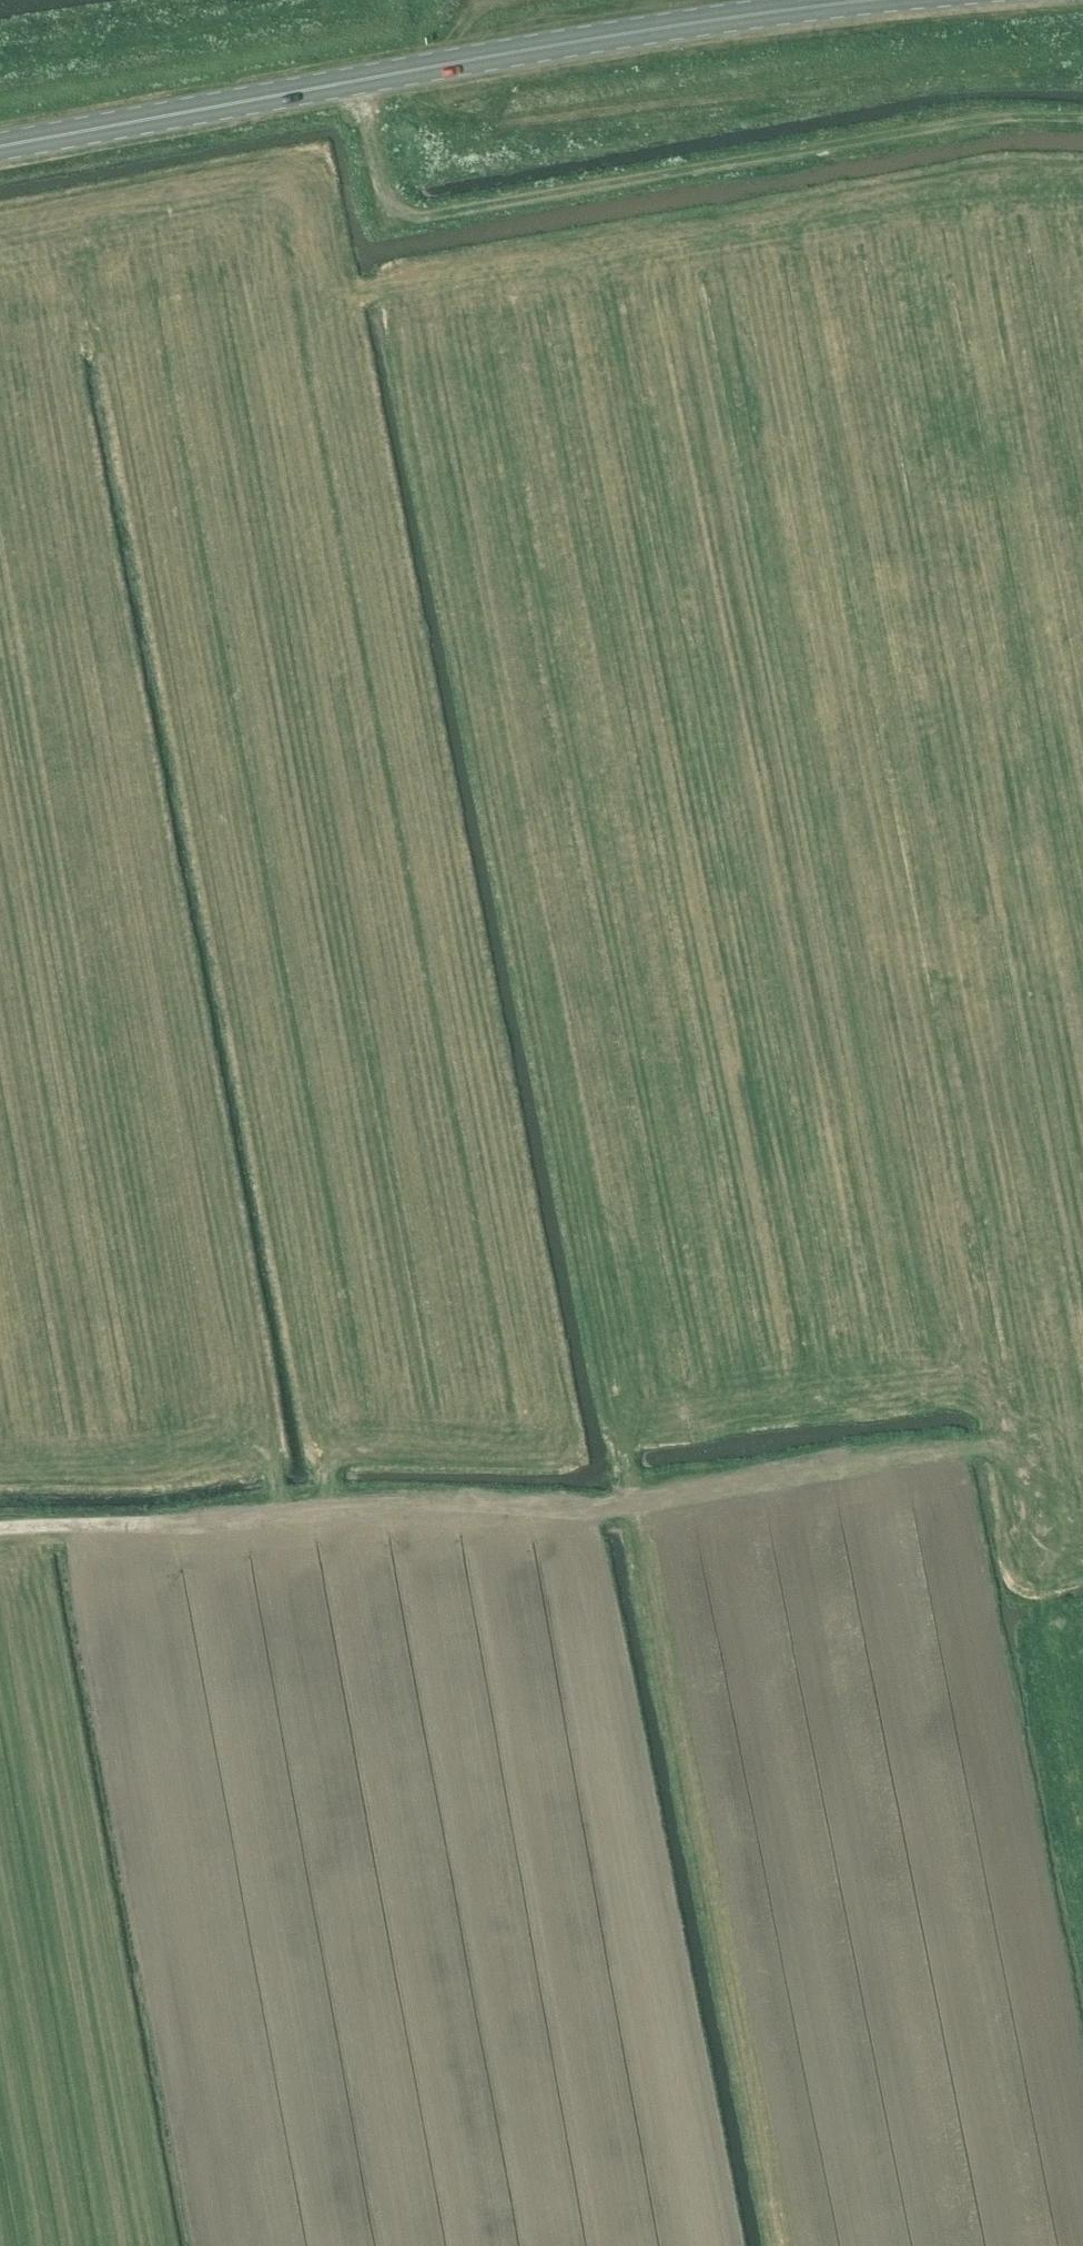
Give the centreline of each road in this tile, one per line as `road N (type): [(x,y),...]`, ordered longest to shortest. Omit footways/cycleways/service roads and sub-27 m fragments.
road 1 (primary): [(864,0),(649,28),(0,147)]
road 2 (track): [(0,1532),(413,1500),(549,1503),(843,1459)]

